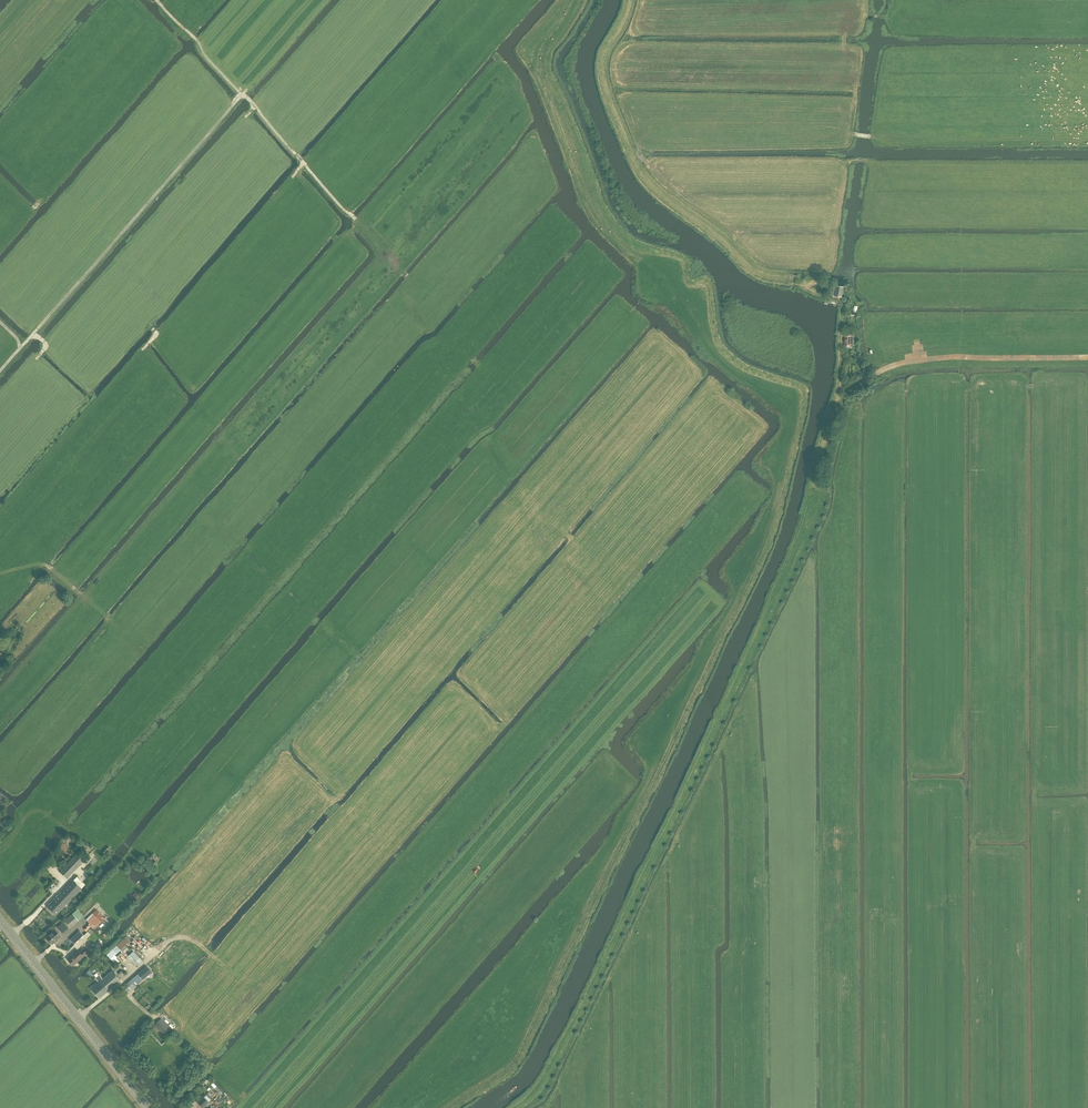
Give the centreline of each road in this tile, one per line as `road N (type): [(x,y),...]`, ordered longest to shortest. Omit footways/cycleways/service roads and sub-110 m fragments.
road 1 (track): [(32,335),(242,94),(255,108),(246,118)]
road 2 (tertiary): [(150,1107),(0,917)]
road 3 (track): [(255,108),(356,219)]
road 4 (track): [(242,94),(157,0)]

